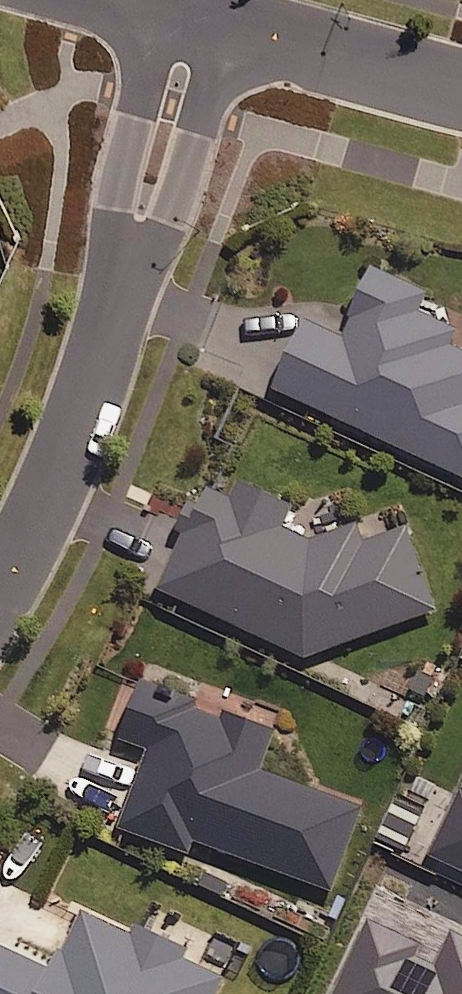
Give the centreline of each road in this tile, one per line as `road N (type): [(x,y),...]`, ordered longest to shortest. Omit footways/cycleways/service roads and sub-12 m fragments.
road 1 (residential): [(200,25),(156,190),(0,558)]
road 2 (residential): [(461,91),(200,25)]

